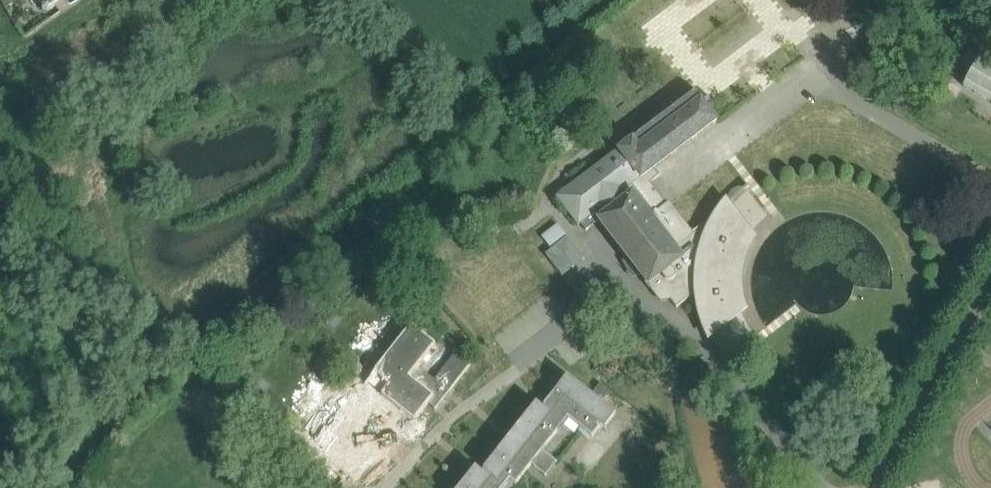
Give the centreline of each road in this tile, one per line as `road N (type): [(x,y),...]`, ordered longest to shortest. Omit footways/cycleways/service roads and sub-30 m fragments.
road 1 (unclassified): [(383,487),(450,420),(585,317),(629,300),(668,314),(705,346),(820,487)]
road 2 (unclassified): [(871,487),(990,278)]
road 3 (unclassified): [(990,178),(812,75)]

